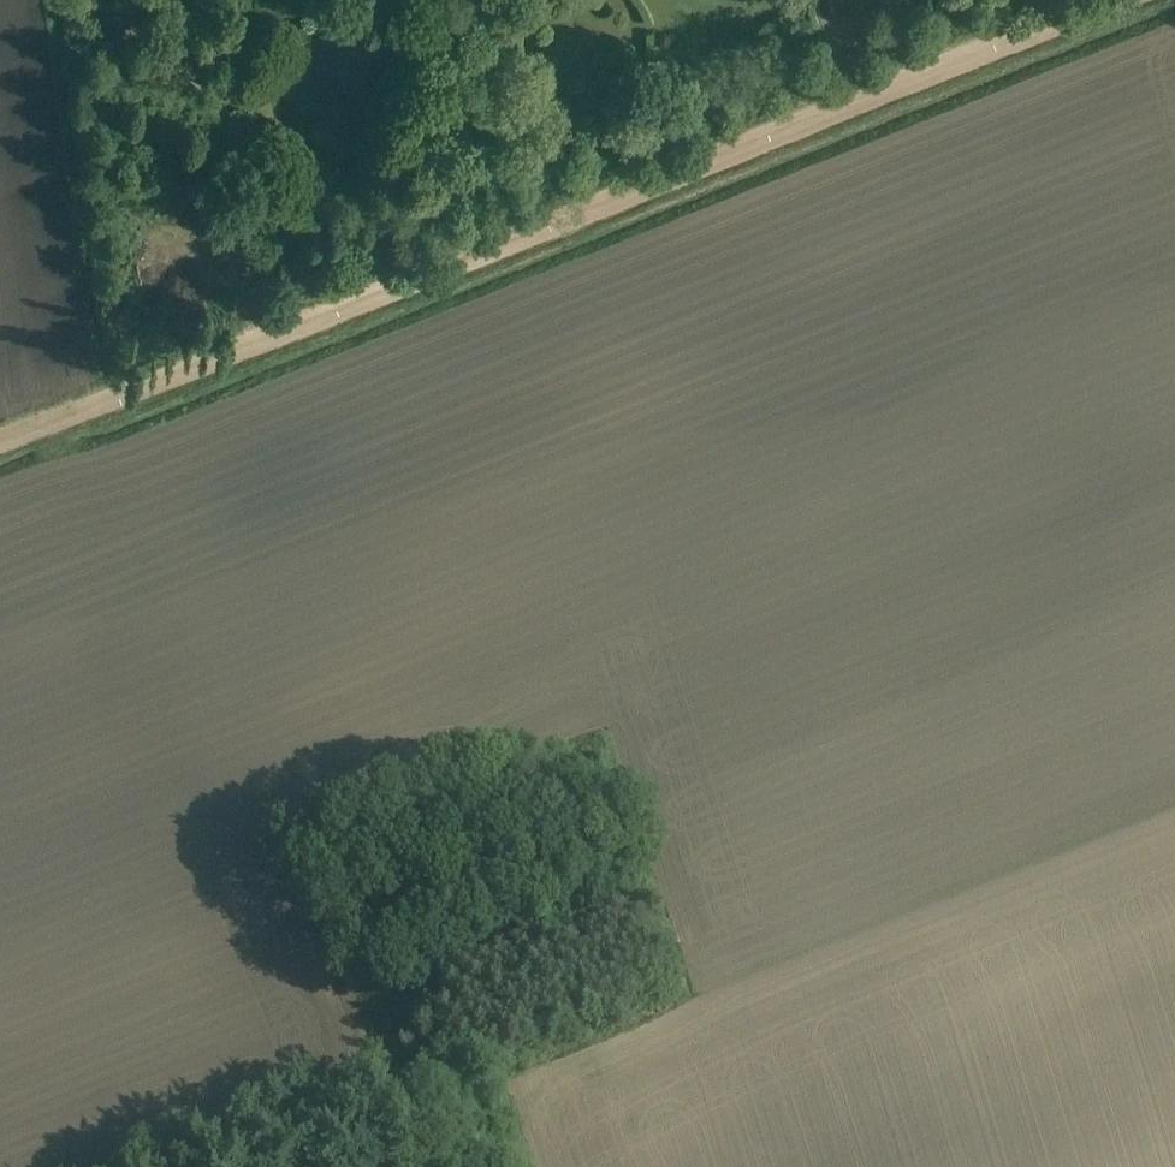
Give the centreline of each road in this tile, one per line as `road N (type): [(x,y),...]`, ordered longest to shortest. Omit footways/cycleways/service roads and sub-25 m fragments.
road 1 (track): [(0,445),(1132,0)]

